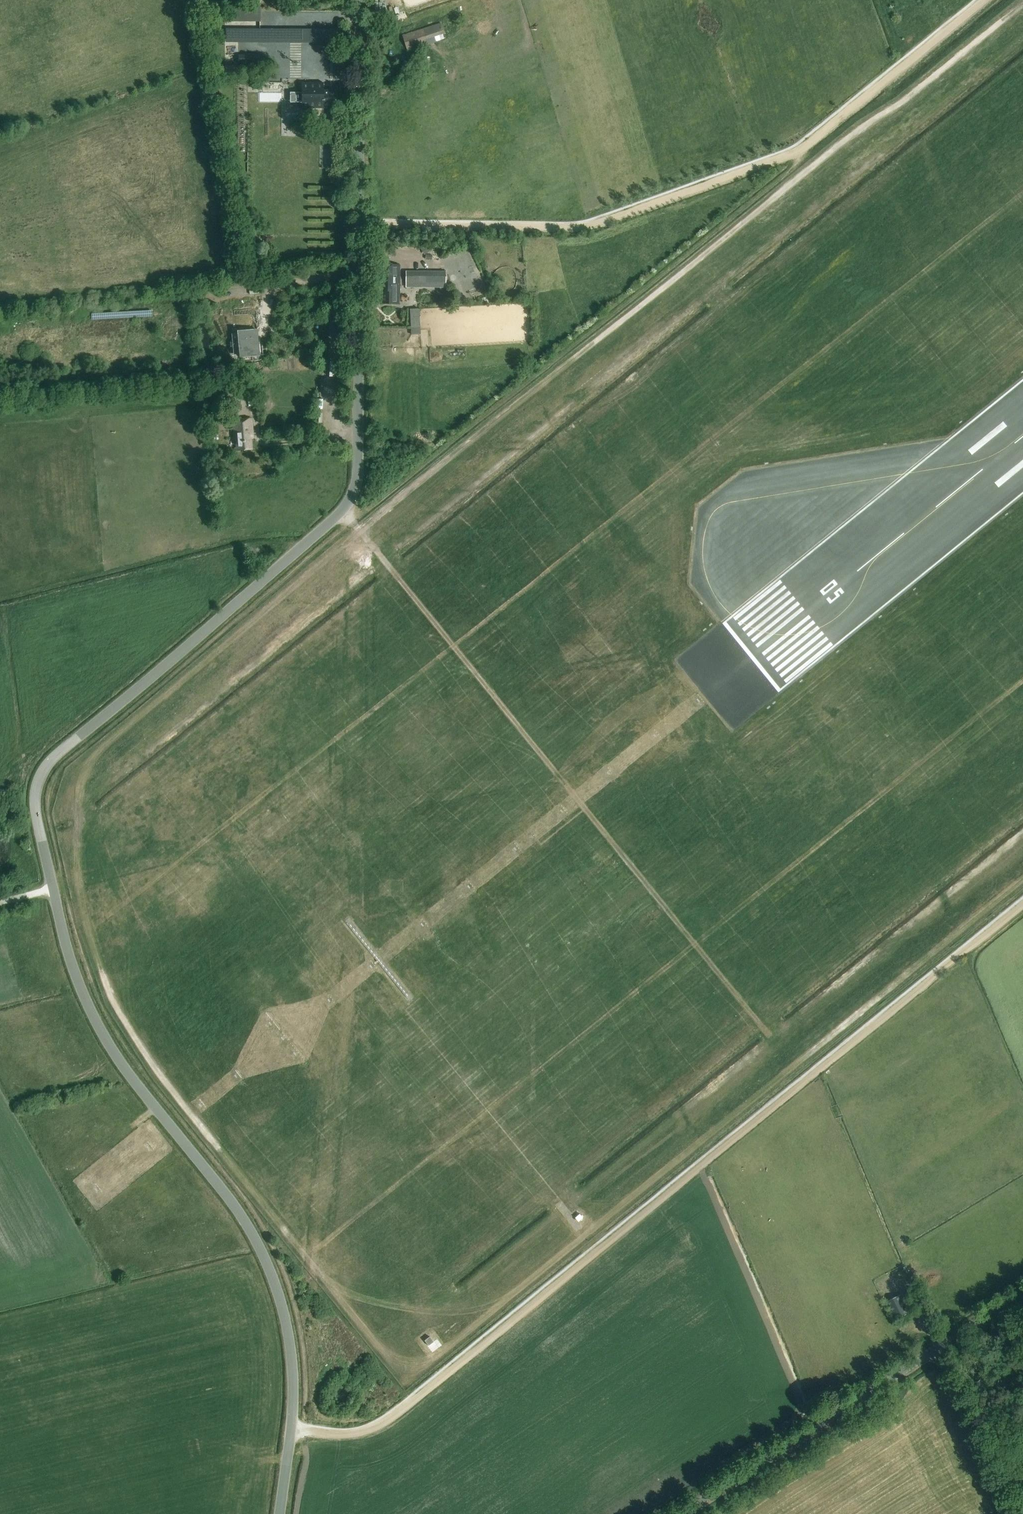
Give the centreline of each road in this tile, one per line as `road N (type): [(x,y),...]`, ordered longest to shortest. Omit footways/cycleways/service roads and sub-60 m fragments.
road 1 (tertiary): [(53,889),(34,801),(42,770),(351,495),(359,0)]
road 2 (track): [(305,1432),(351,1436),(394,1417),(1022,905)]
road 3 (track): [(358,221),(586,229),(804,148),(986,0)]
road 4 (tertiary): [(280,1513),(293,1370),(278,1298),(251,1230),(92,1014),(53,889)]
road 5 (track): [(356,526),(774,1037)]
road 6 (track): [(352,522),(792,170),(804,148)]
road 7 (tertiary): [(681,1513),(1022,1294)]
road 8 (track): [(336,437),(337,279)]

